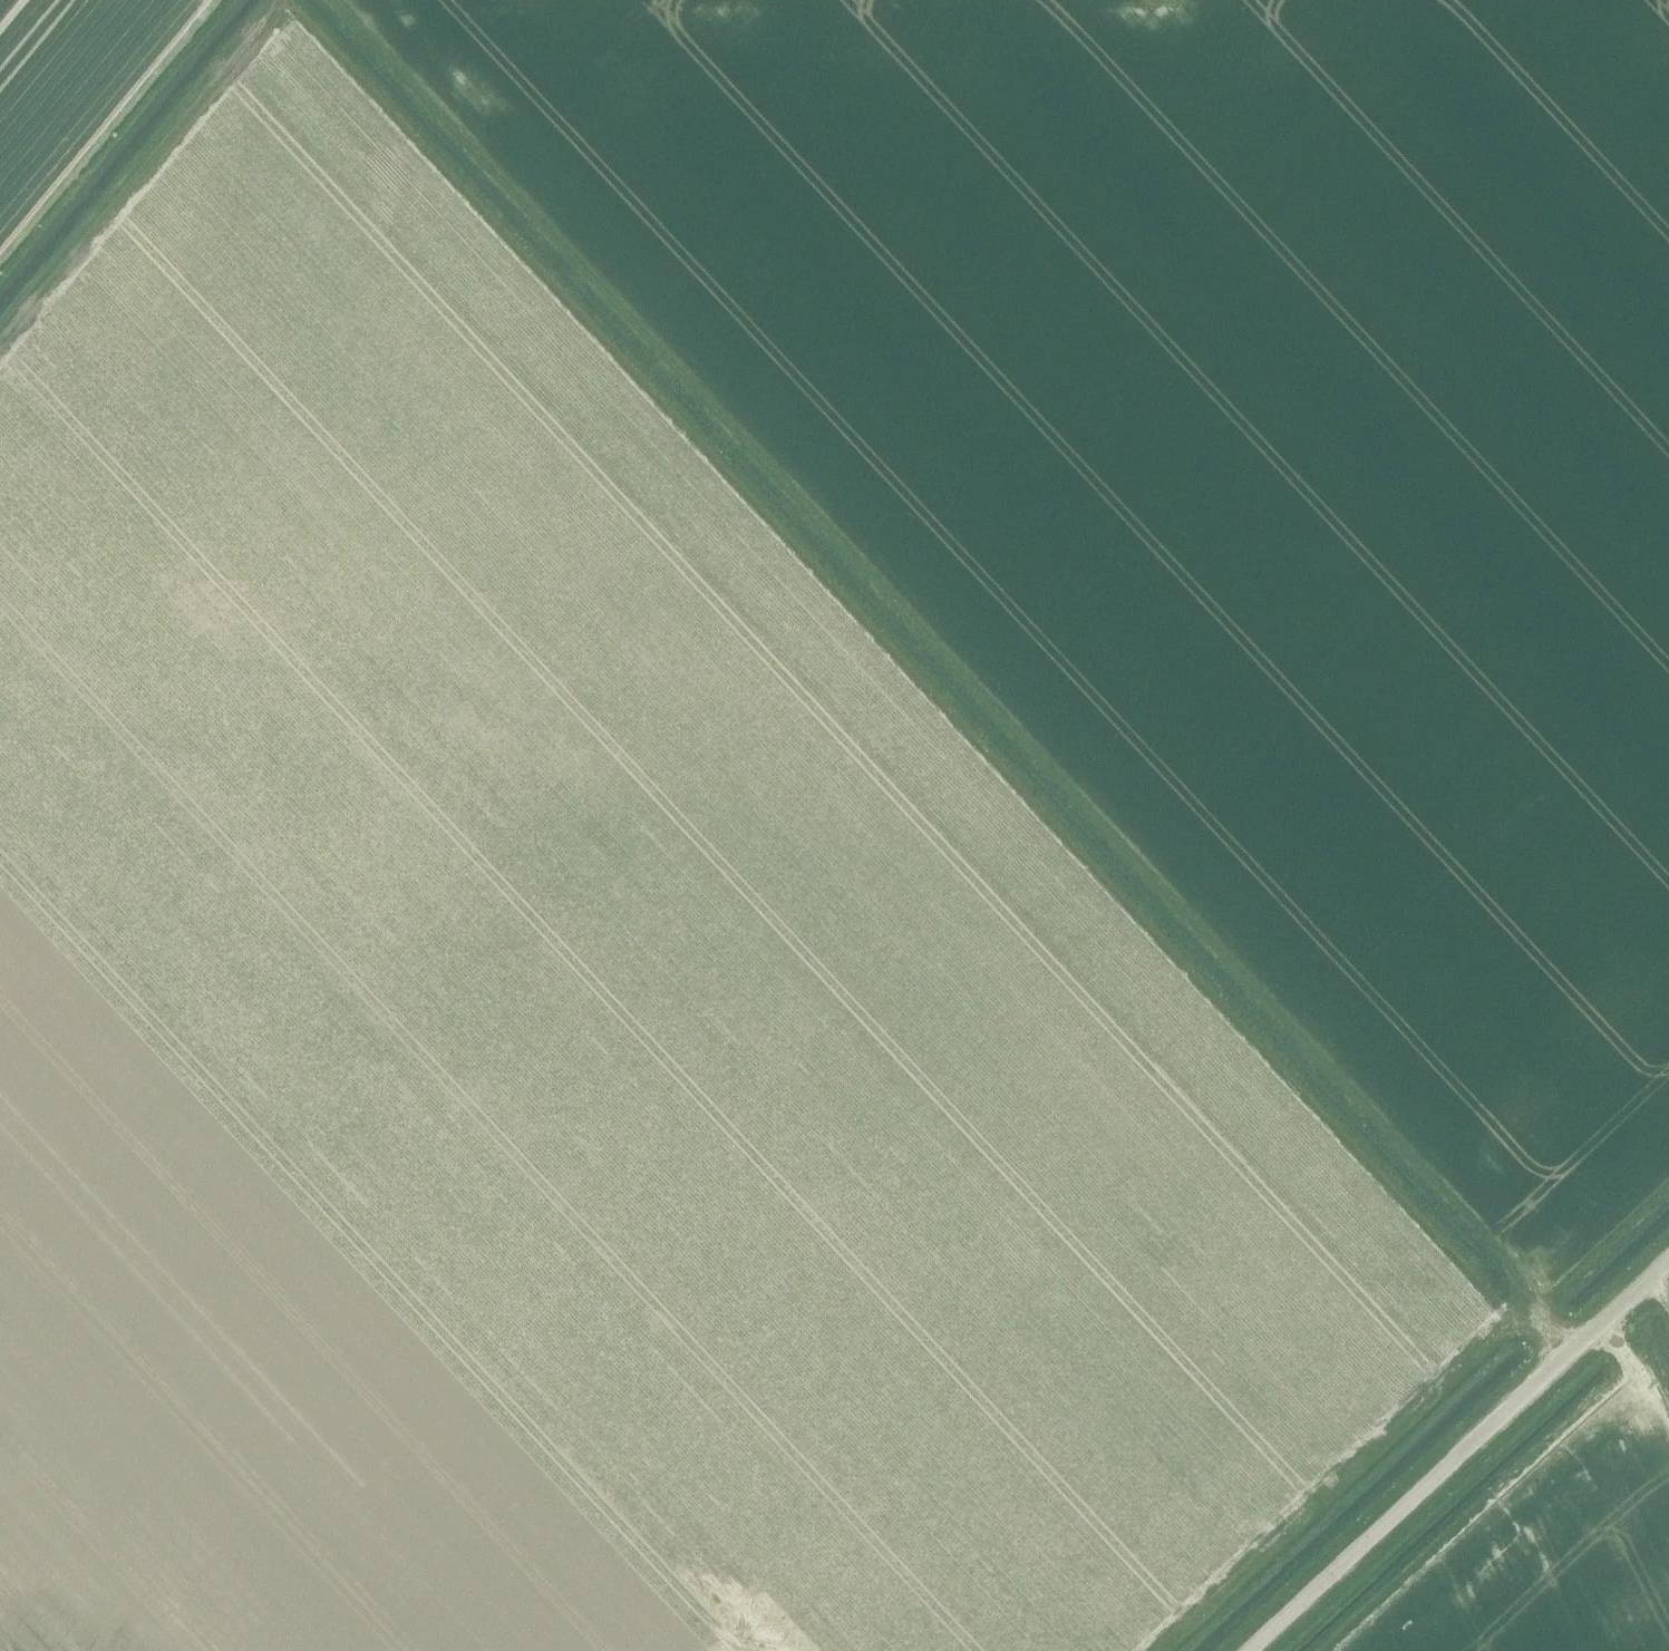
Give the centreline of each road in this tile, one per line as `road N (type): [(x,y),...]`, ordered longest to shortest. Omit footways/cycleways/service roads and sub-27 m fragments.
road 1 (unclassified): [(1247,1650),(1668,1258)]
road 2 (track): [(0,329),(270,0)]

